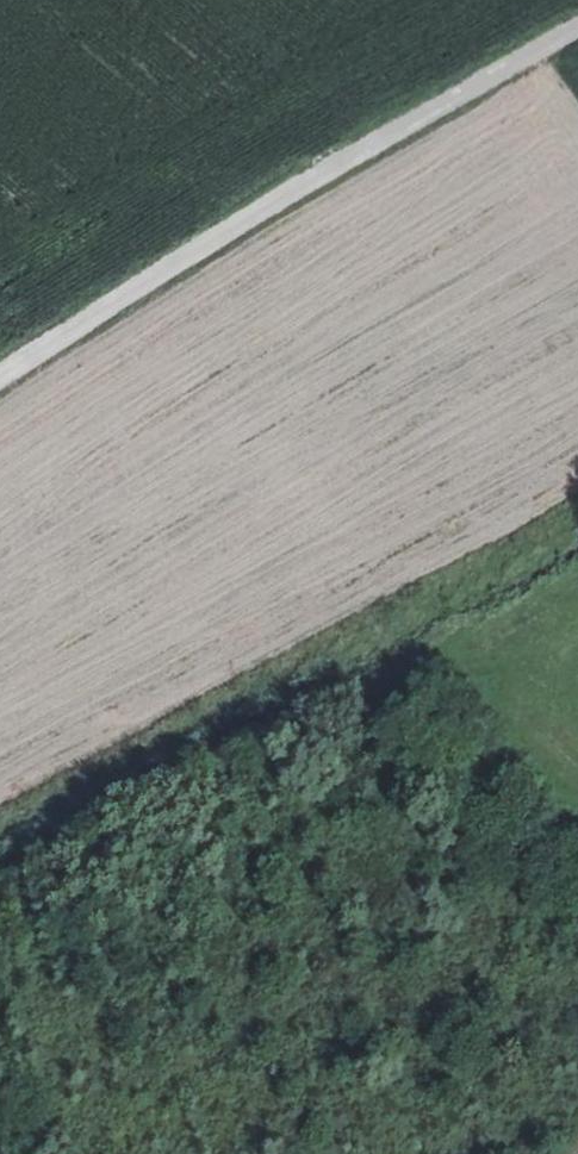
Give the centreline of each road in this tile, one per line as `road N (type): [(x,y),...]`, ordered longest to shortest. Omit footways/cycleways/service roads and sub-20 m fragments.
road 1 (track): [(0,372),(577,27)]

